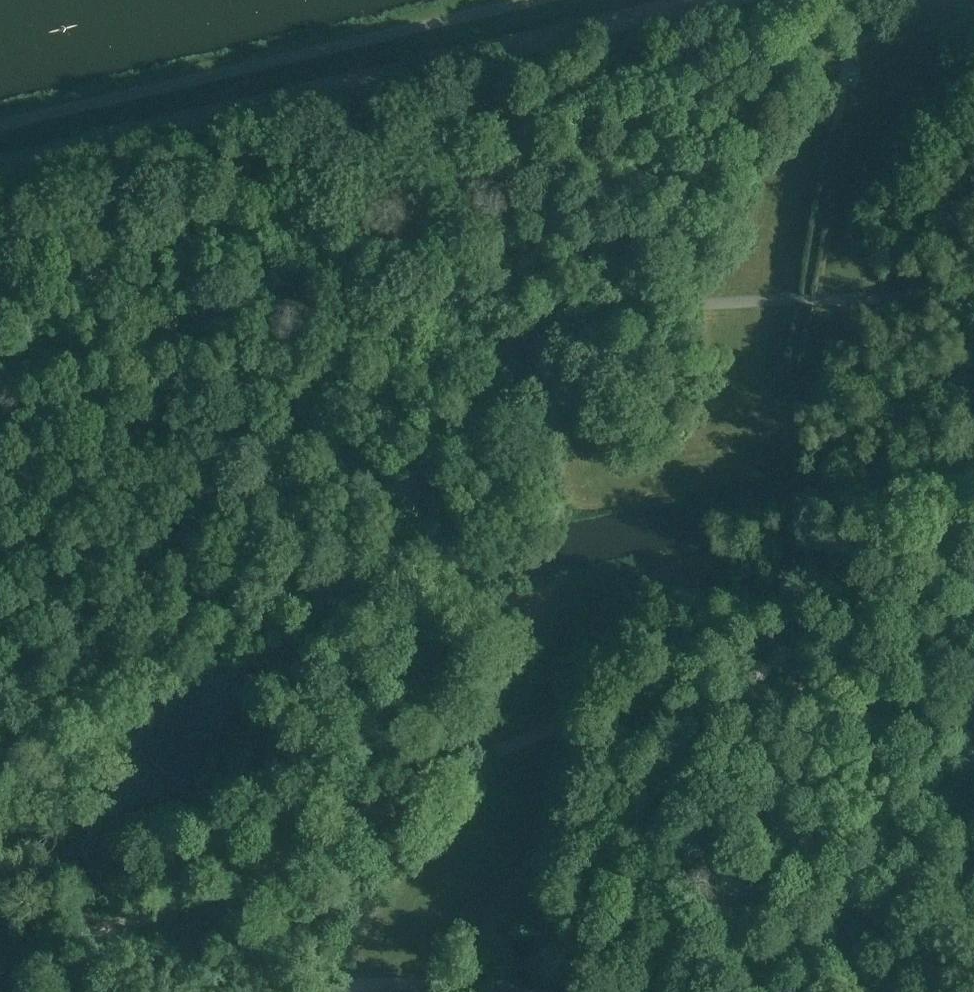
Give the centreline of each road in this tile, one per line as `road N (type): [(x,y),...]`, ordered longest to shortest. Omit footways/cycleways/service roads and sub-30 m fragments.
road 1 (tertiary): [(0,160),(684,0)]

